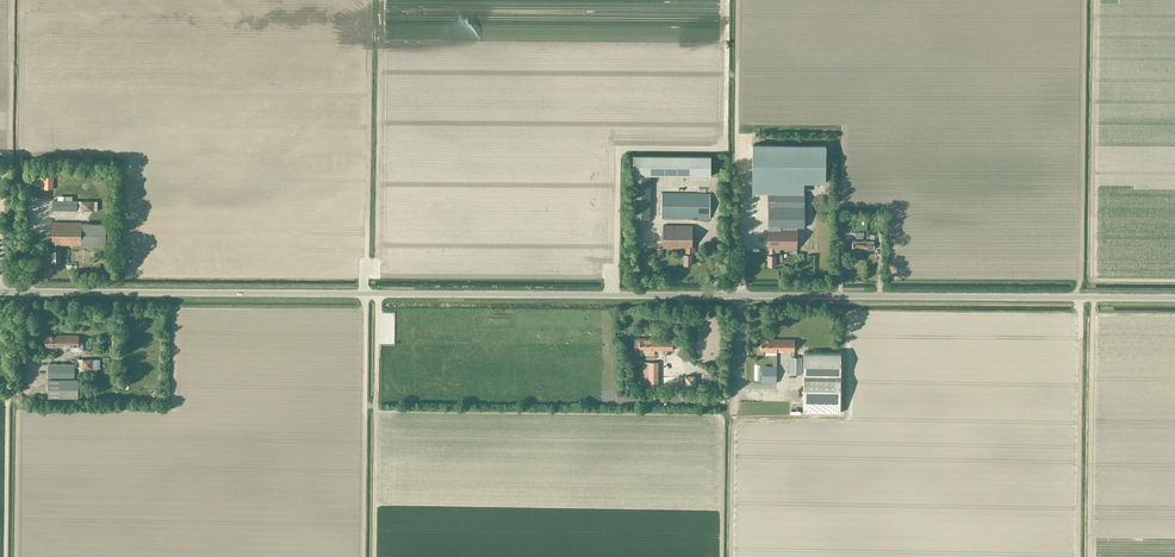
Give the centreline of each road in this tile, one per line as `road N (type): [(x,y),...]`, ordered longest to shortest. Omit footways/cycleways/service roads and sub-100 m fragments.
road 1 (unclassified): [(1174,298),(0,291)]

